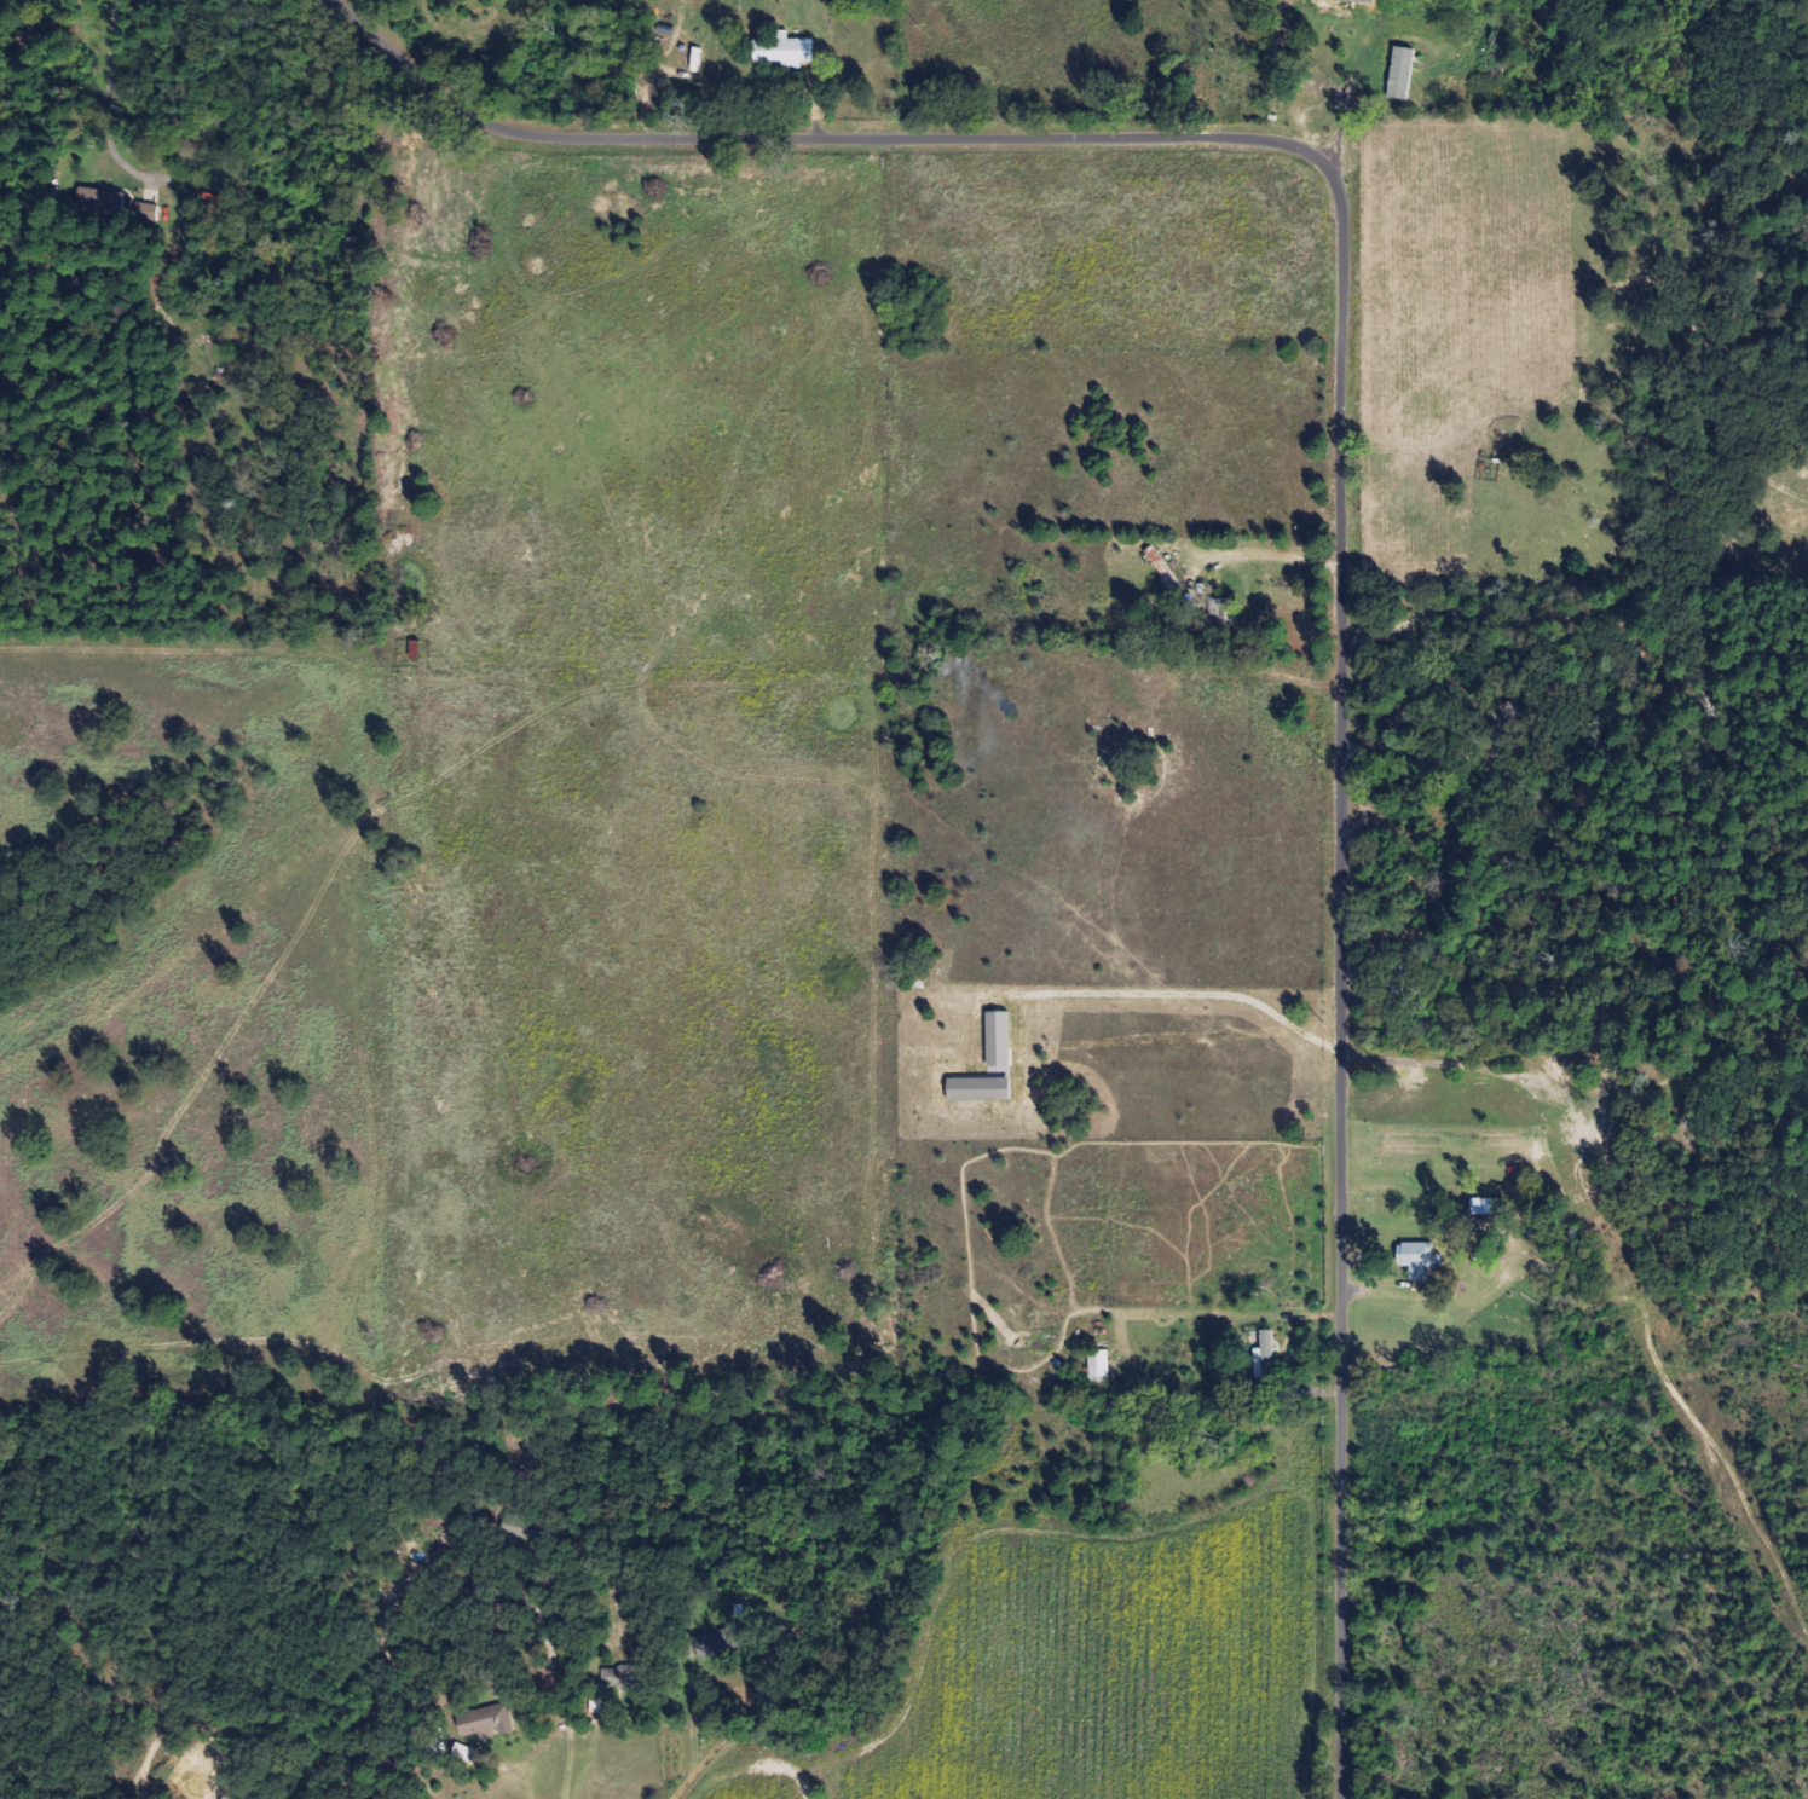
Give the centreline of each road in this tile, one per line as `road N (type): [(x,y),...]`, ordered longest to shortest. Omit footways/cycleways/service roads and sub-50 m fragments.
road 1 (residential): [(1341,1798),(1336,181),(1294,146),(1253,140),(553,139),(502,129),(451,106),(333,0)]

